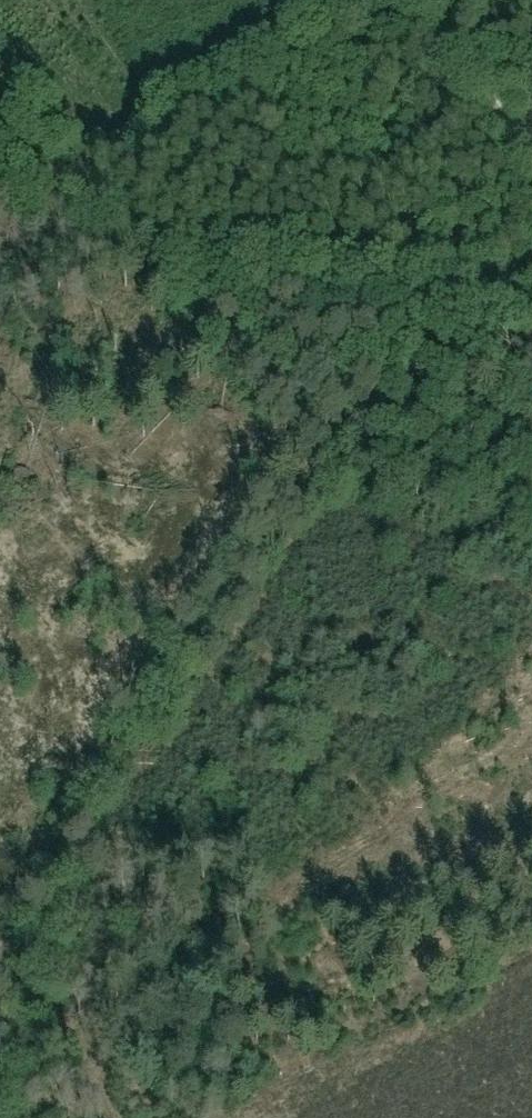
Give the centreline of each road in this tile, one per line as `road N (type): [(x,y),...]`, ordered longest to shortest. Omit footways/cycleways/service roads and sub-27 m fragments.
road 1 (unclassified): [(433,0),(531,155)]

